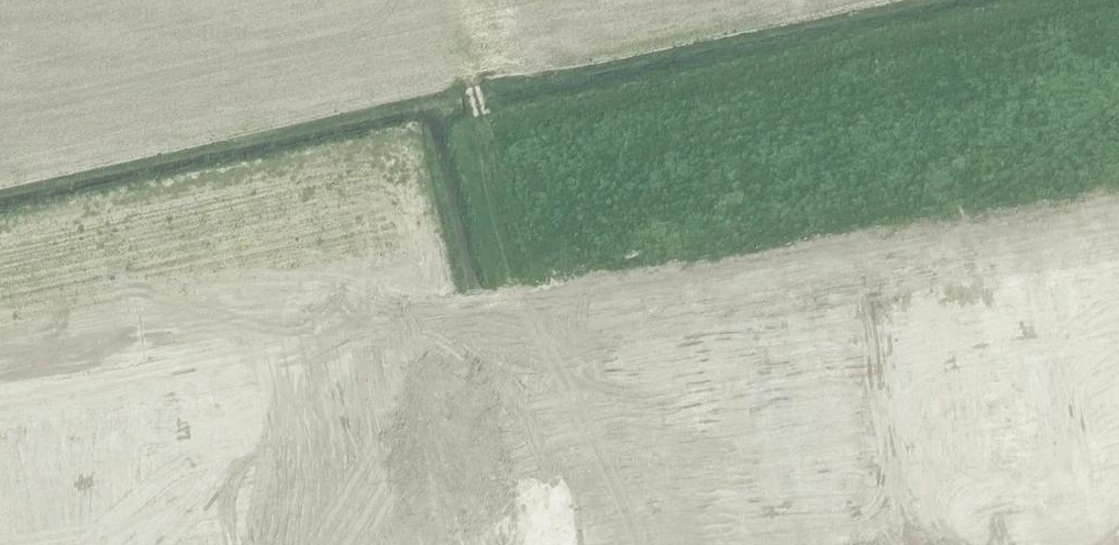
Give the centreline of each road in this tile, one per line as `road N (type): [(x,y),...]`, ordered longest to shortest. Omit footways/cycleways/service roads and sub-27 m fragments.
road 1 (residential): [(1118,180),(492,301)]
road 2 (residential): [(0,396),(451,312)]
road 3 (residential): [(515,544),(492,301)]
road 4 (residential): [(1118,503),(884,544)]

